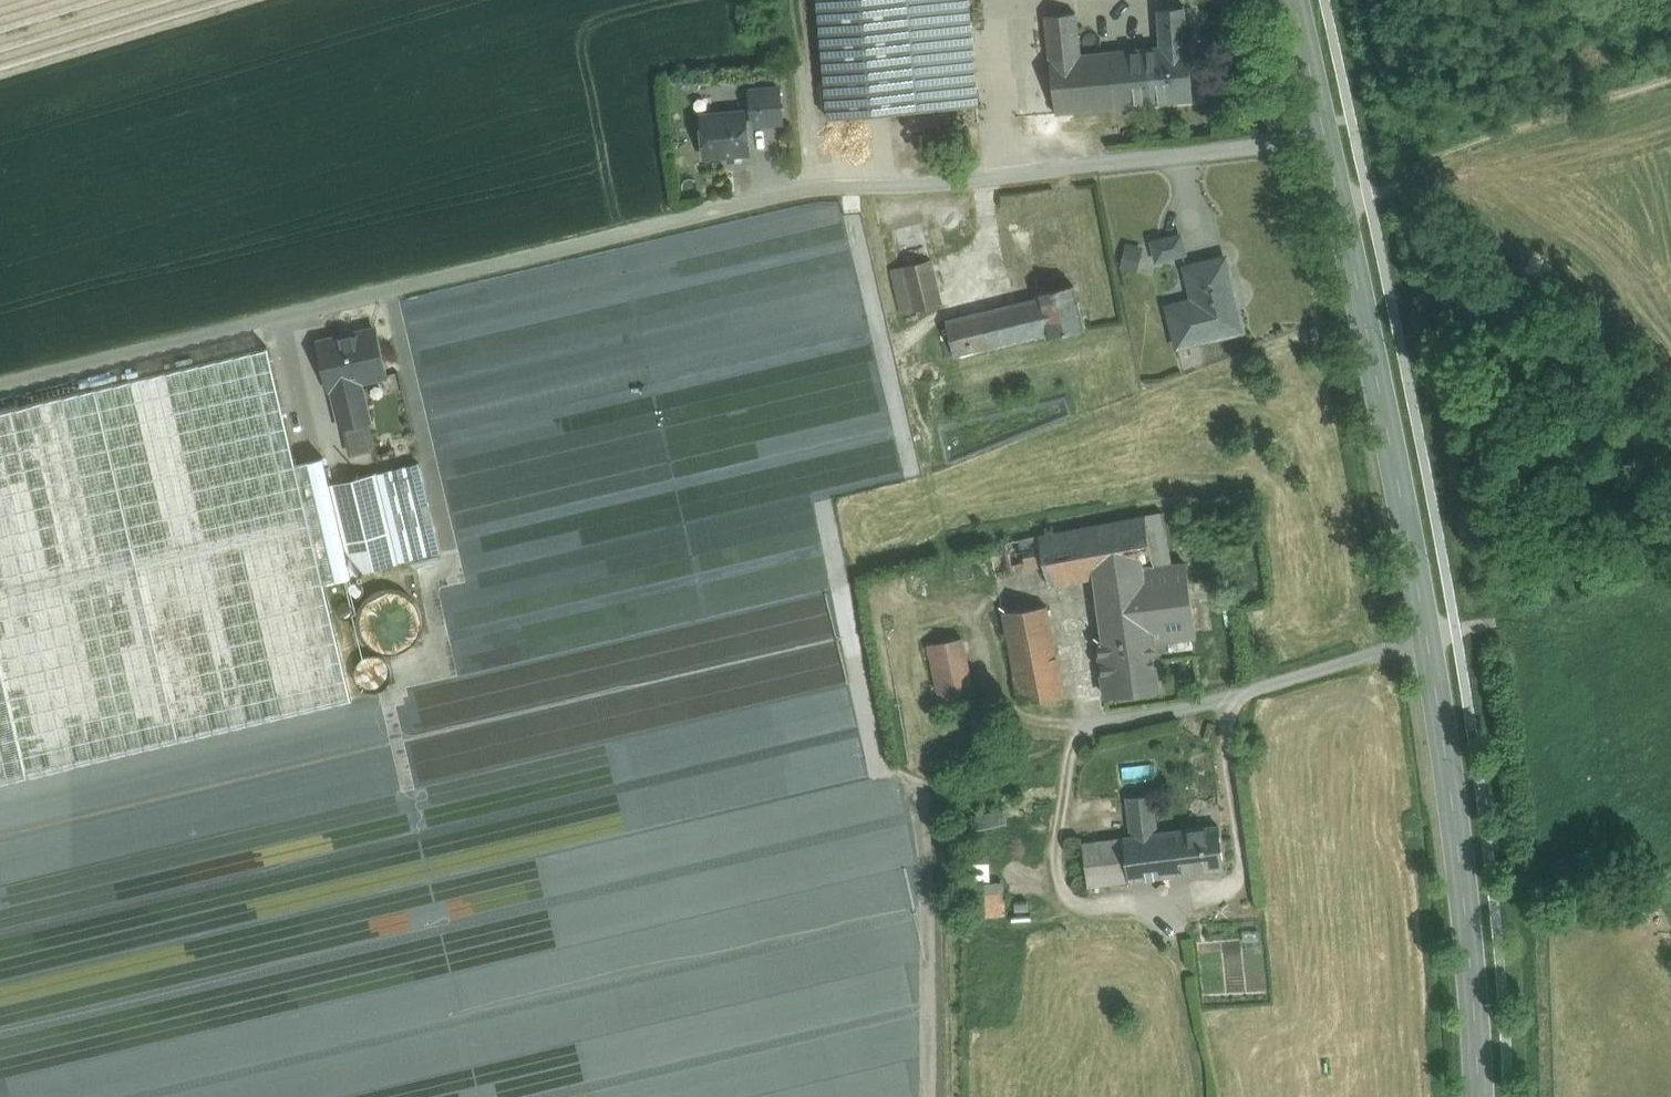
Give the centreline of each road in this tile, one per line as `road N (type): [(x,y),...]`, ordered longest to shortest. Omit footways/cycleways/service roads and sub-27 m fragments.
road 1 (track): [(0,391),(289,307),(387,294),(657,224),(843,186),(914,186),(1342,135)]
road 2 (secondary): [(1310,0),(1375,306),(1431,641),(1477,1019),(1479,1096)]
road 3 (track): [(387,294),(448,545)]
road 4 (track): [(1016,0),(999,5),(1014,174)]
road 5 (track): [(289,307),(330,468)]

